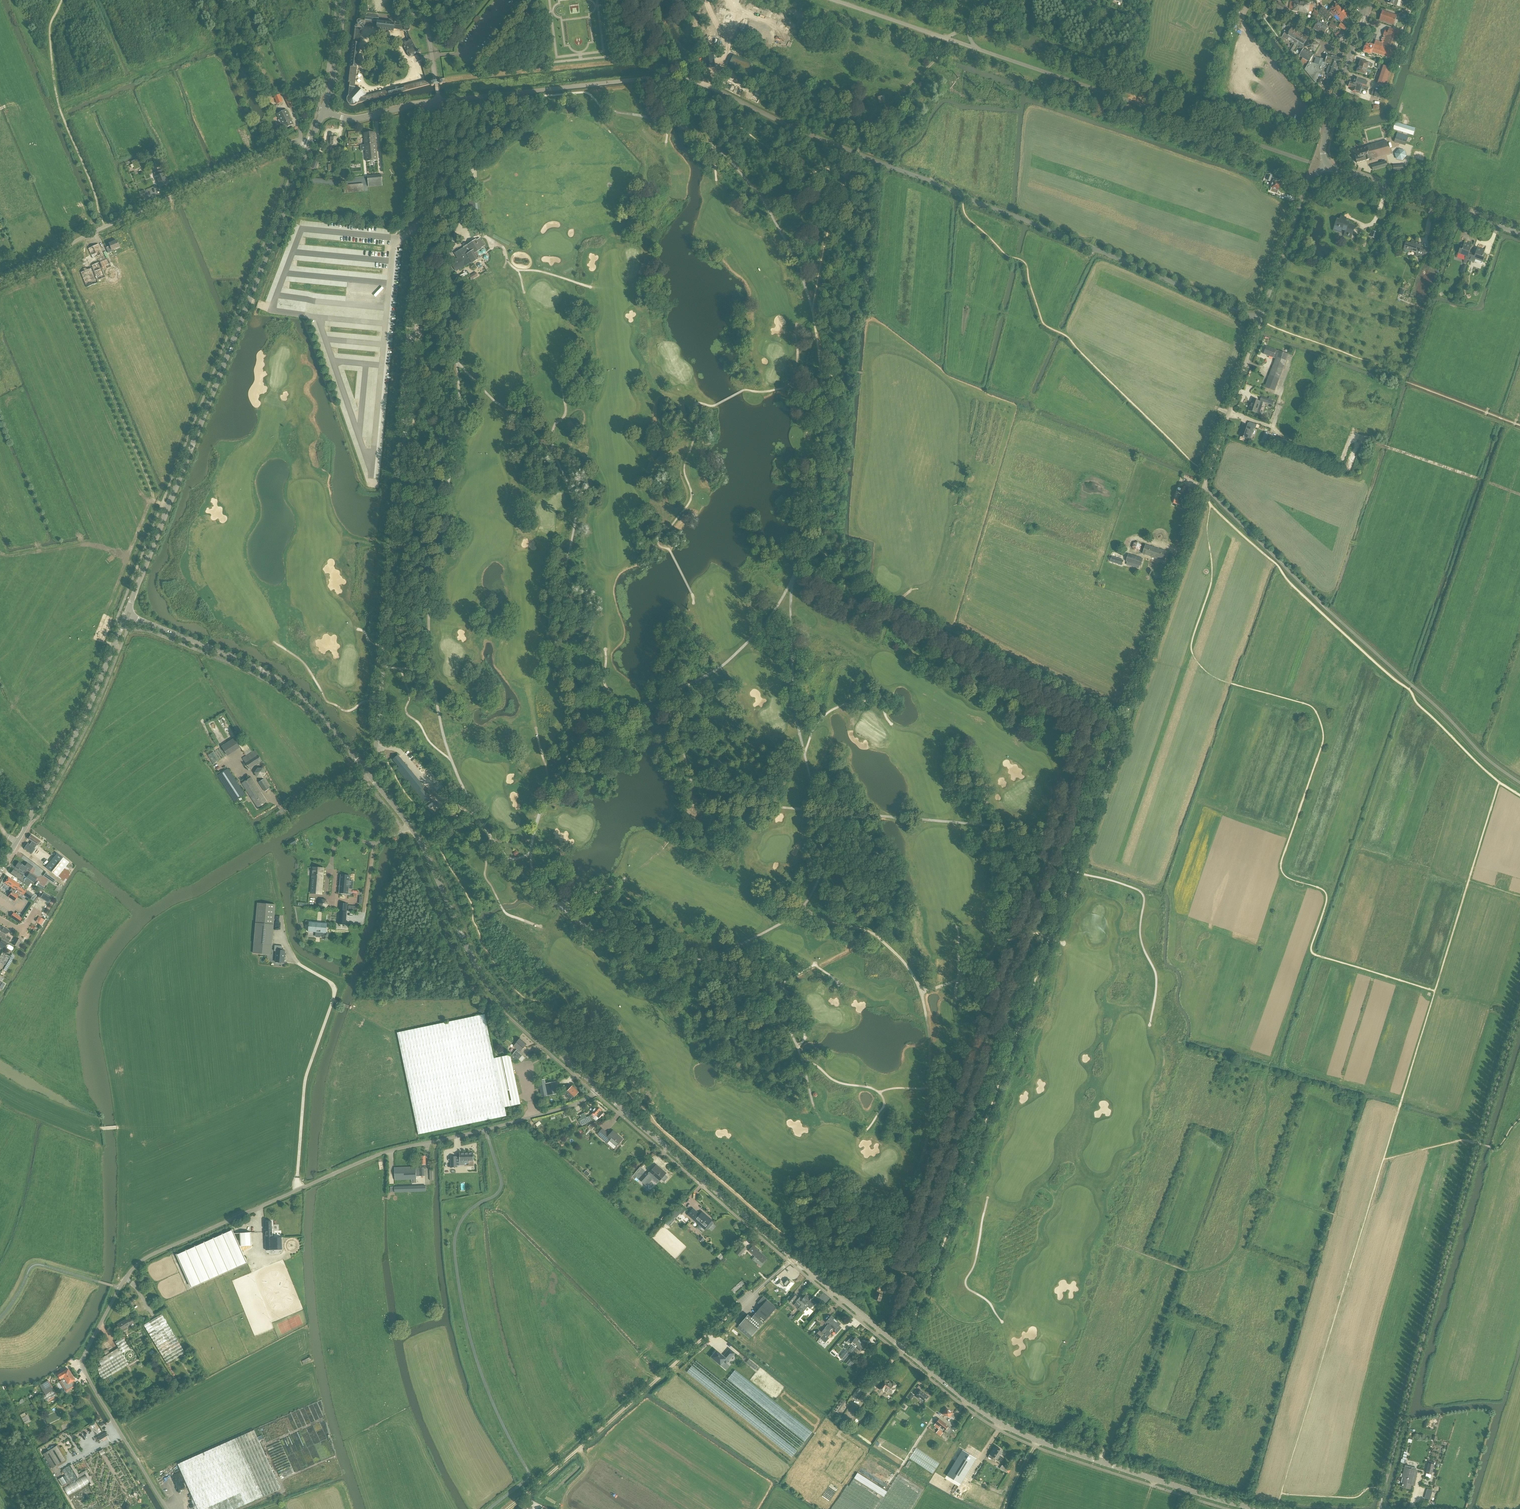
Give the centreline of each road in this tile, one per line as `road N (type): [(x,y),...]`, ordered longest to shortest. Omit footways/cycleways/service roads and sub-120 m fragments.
road 1 (unclassified): [(165,1508),(83,1362),(133,1269),(377,1155),(573,1105),(599,1088)]
road 2 (tertiary): [(1261,1508),(1010,1429),(794,1257)]
road 3 (unclassified): [(1144,665),(1306,188),(1328,166)]
road 4 (unclassified): [(1381,1508),(1519,1012)]
road 5 (tertiary): [(125,616),(310,145)]
road 6 (tertiary): [(411,827),(299,696),(243,663),(125,616)]
road 7 (unclassified): [(325,111),(361,119),(428,103),(682,78)]
road 8 (unclassified): [(0,280),(262,154),(296,140),(310,145)]
road 9 (track): [(1519,494),(1354,436),(1342,462),(1228,413)]
road 10 (tertiary): [(599,1088),(486,982),(411,827)]
road 11 (tertiary): [(0,872),(90,709),(125,616)]
road 12 (tertiary): [(794,1257),(599,1088)]
road 13 (track): [(1176,1267),(1128,1304),(1126,1355),(1100,1461)]
road 14 (tertiary): [(1519,234),(1328,166)]
road 15 (track): [(333,1000),(305,1081),(299,1189)]

